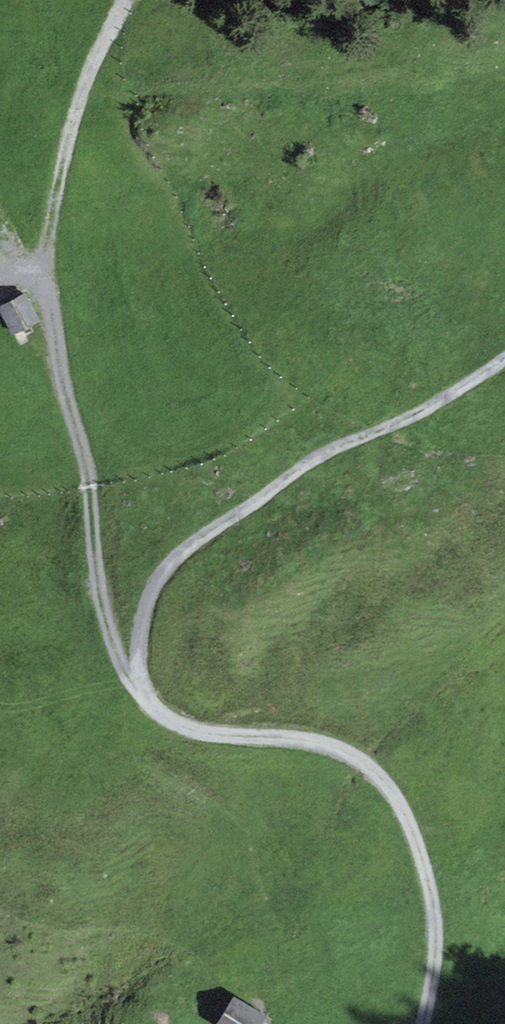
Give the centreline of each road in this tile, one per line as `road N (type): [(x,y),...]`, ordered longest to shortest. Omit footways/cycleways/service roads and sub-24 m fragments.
road 1 (track): [(95,0),(48,101),(33,242),(84,465),(114,647),(146,698),(175,723),(318,743),(355,757),(388,788),(413,834),(434,917),(424,1023)]
road 2 (track): [(140,683),(145,608),(177,556),(321,455),(413,414),(504,358)]

